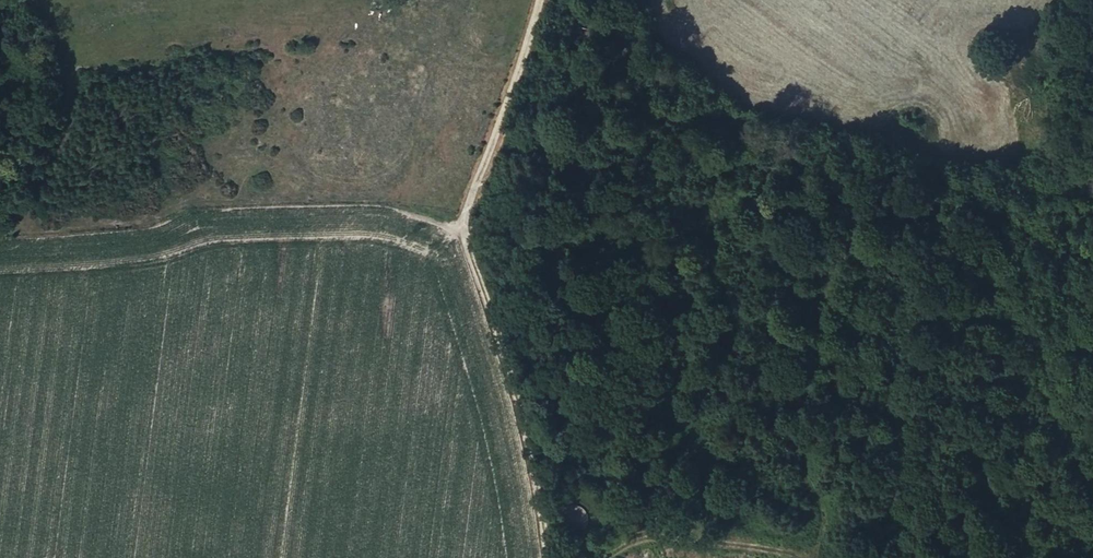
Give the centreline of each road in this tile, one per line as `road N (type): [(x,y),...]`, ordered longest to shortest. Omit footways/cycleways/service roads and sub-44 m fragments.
road 1 (track): [(546,0),(512,207),(535,373),(549,557)]

